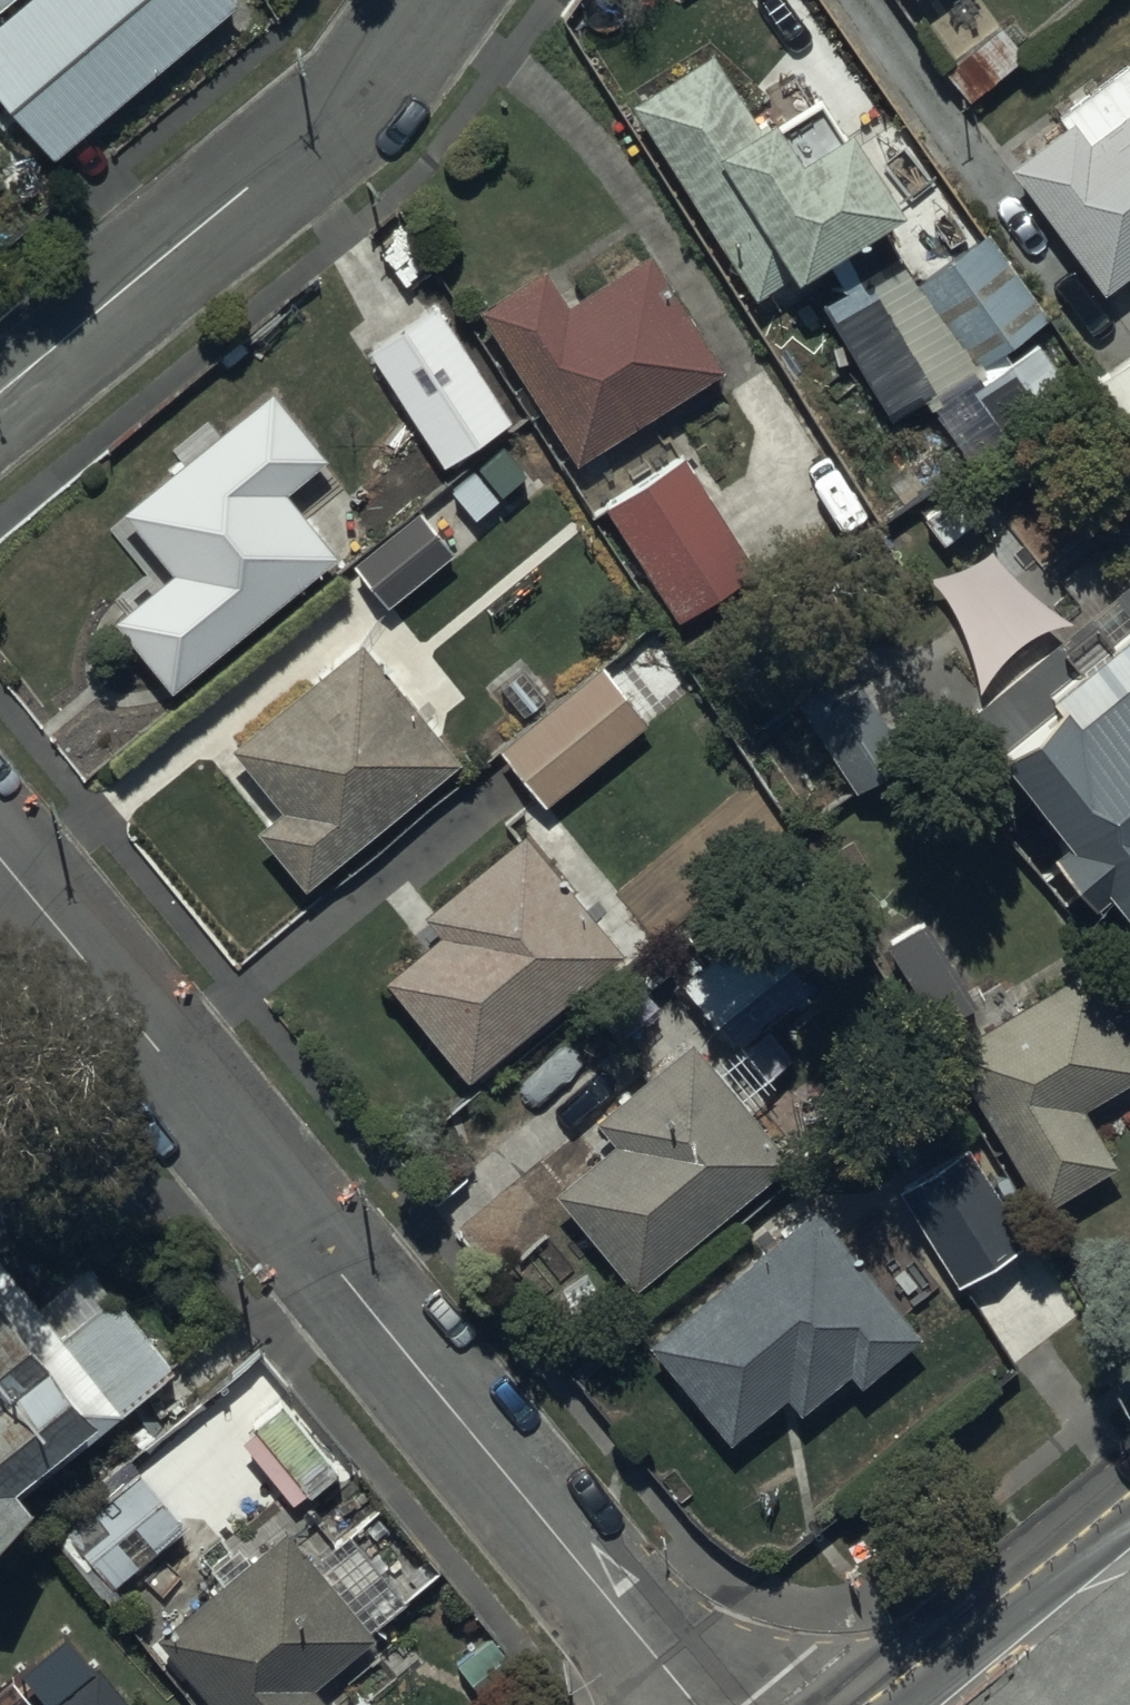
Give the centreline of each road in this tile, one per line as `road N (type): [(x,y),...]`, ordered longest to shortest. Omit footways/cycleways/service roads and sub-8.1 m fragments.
road 1 (residential): [(0,845),(689,1704)]
road 2 (residential): [(0,385),(345,115),(432,0)]
road 3 (primary): [(1012,1704),(1129,1609)]

